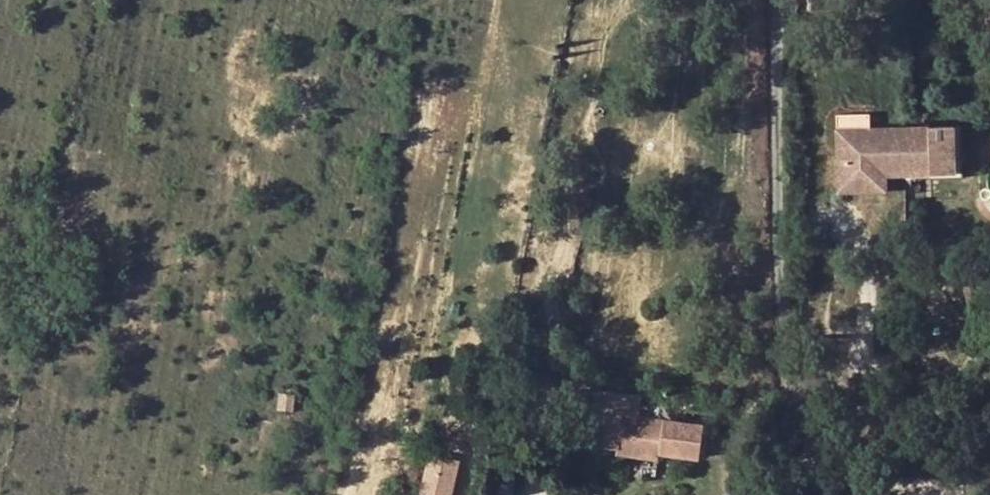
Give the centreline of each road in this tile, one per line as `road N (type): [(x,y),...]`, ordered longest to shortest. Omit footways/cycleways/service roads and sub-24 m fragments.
road 1 (residential): [(771,494),(782,359),(776,0)]
road 2 (residential): [(824,494),(989,371)]

